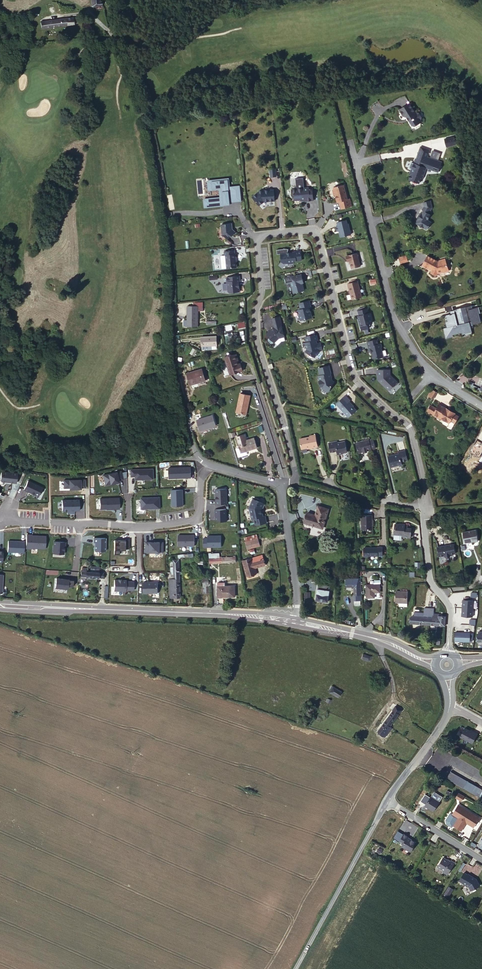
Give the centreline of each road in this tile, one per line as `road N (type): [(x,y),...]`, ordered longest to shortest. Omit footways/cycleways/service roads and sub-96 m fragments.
road 1 (residential): [(425,510),(409,427),(352,374),(311,231),(263,236),(257,245),(256,326),(296,473),(281,488)]
road 2 (residential): [(210,464),(191,446),(173,375),(167,241),(137,90),(114,38)]
road 3 (residential): [(350,142),(403,336),(423,366),(481,406)]
road 4 (track): [(200,459),(37,467),(0,457)]
road 5 (unclassified): [(388,802),(295,968)]
road 6 (residential): [(425,510),(429,573),(451,612),(447,655)]
road 7 (residential): [(295,619),(281,488)]
road 8 (tertiary): [(104,610),(226,614)]

